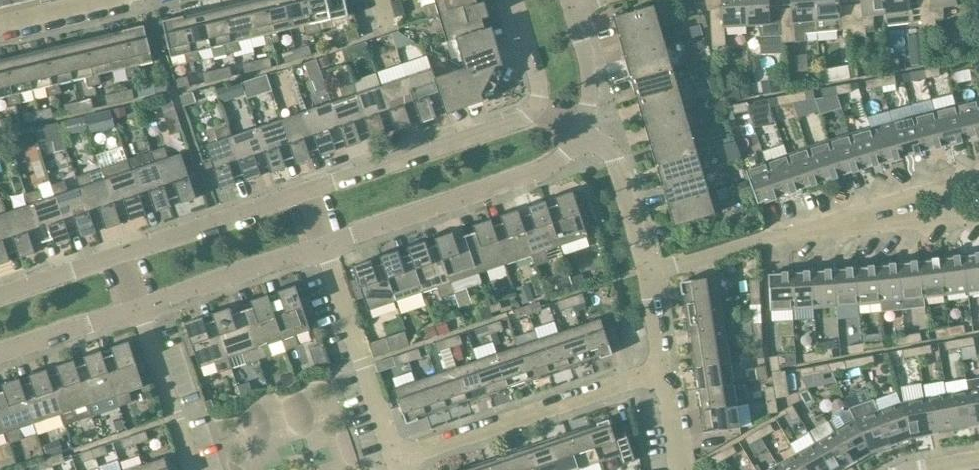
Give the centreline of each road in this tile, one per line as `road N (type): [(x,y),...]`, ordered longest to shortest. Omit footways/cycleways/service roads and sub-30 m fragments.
road 1 (residential): [(320,247),(541,175),(586,131)]
road 2 (residential): [(662,371),(403,453)]
road 3 (residential): [(301,195),(517,121),(535,107)]
road 4 (residential): [(320,247),(403,453)]
road 5 (residential): [(139,309),(320,247)]
road 6 (residential): [(120,255),(301,195)]
road 7 (residential): [(648,267),(833,224)]
road 8 (residential): [(192,469),(139,309)]
road 9 (residential): [(833,224),(893,193),(978,173)]
road 10 (residential): [(648,267),(618,166),(586,131)]
road 11 (residential): [(0,355),(139,309)]
road 12 (residential): [(833,224),(978,214)]
road 13 (residential): [(586,131),(592,97),(574,7)]
road 14 (residential): [(0,292),(120,255)]

